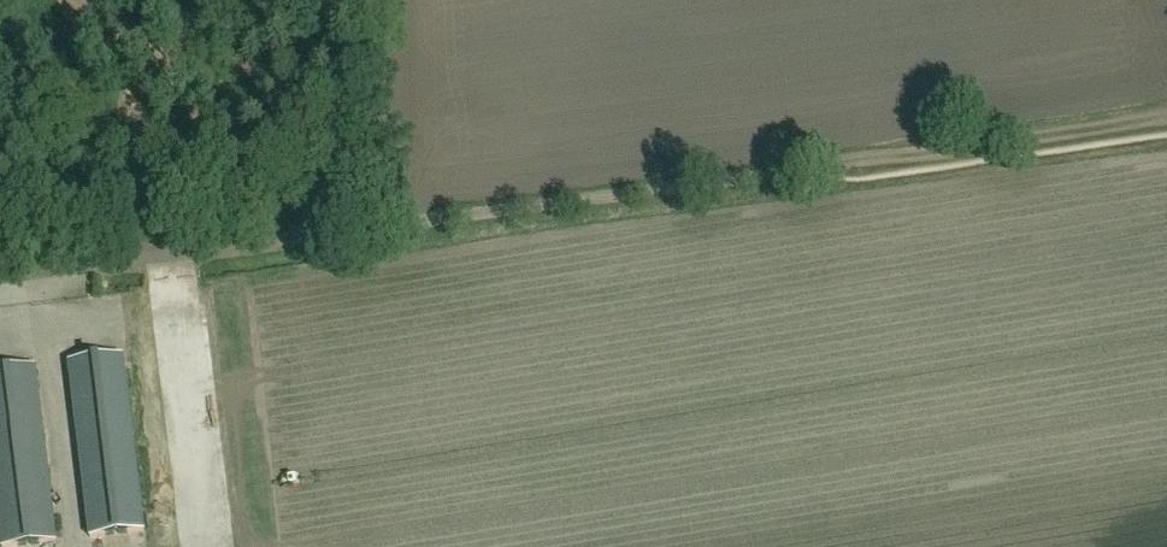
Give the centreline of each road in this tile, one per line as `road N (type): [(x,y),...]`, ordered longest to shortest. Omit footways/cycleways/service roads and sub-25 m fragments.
road 1 (unclassified): [(0,276),(820,167)]
road 2 (track): [(820,167),(1166,115)]
road 3 (track): [(361,0),(360,228)]

